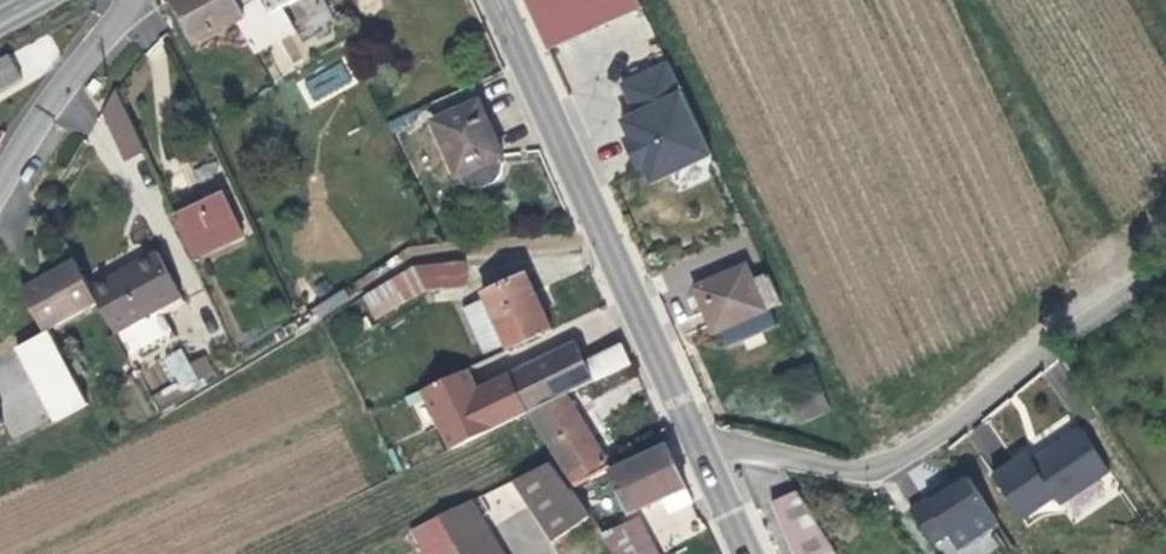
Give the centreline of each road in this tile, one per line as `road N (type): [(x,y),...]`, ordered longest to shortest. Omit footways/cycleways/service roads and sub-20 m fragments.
road 1 (secondary): [(755,553),(501,0)]
road 2 (residential): [(0,198),(128,0)]

